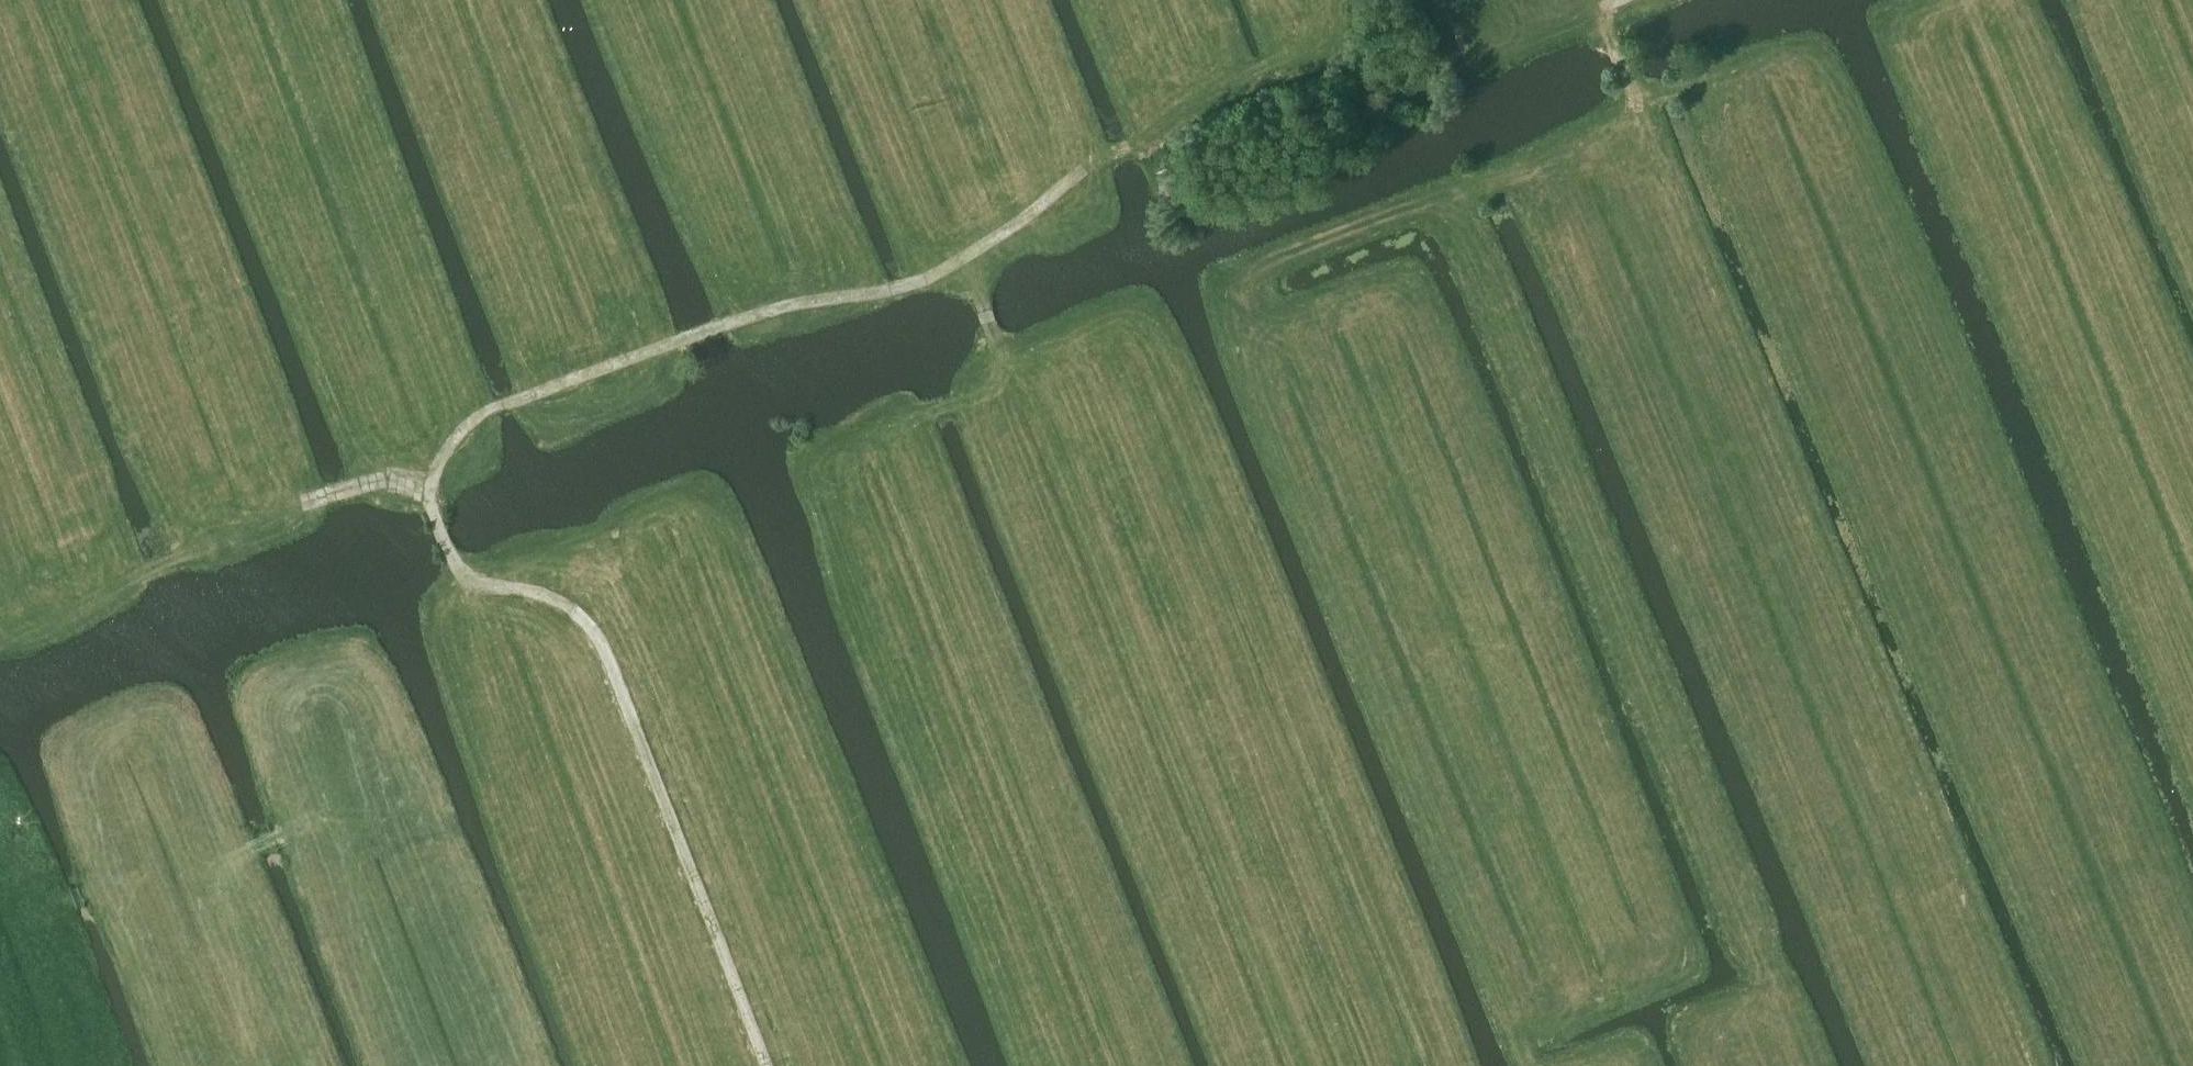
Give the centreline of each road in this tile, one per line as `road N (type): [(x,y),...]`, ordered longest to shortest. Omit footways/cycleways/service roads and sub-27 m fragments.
road 1 (track): [(431,485),(445,448),(476,412),(685,335),(924,279),(1086,169),(1257,94)]
road 2 (track): [(764,1065),(587,623),(539,593),(471,580),(449,554),(431,485),(388,479),(303,504)]
road 3 (track): [(1245,333),(1250,282),(1284,254),(1502,184),(1631,122),(1630,81),(1610,45),(1605,7),(1622,0)]

